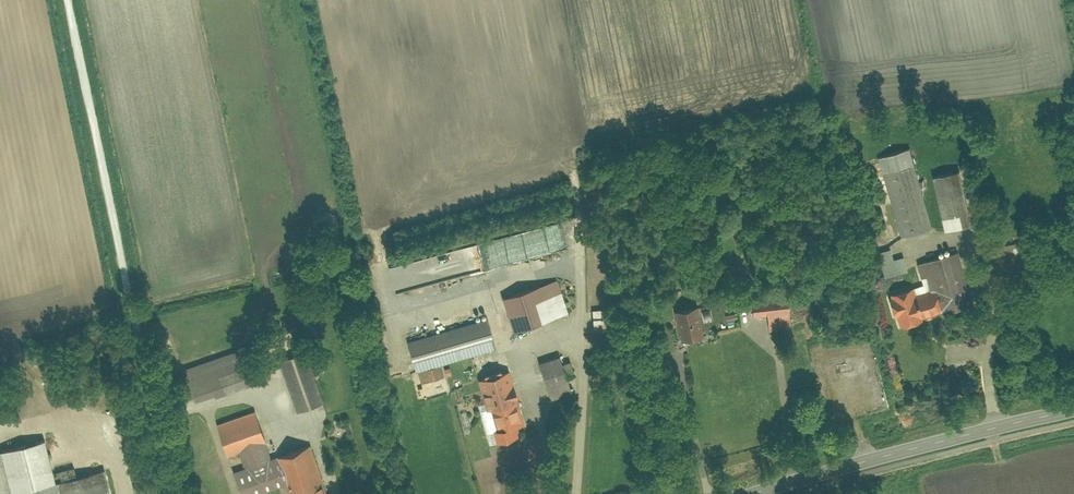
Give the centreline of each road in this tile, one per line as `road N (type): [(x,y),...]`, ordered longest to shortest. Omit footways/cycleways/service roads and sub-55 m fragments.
road 1 (secondary): [(1073,408),(748,493)]

